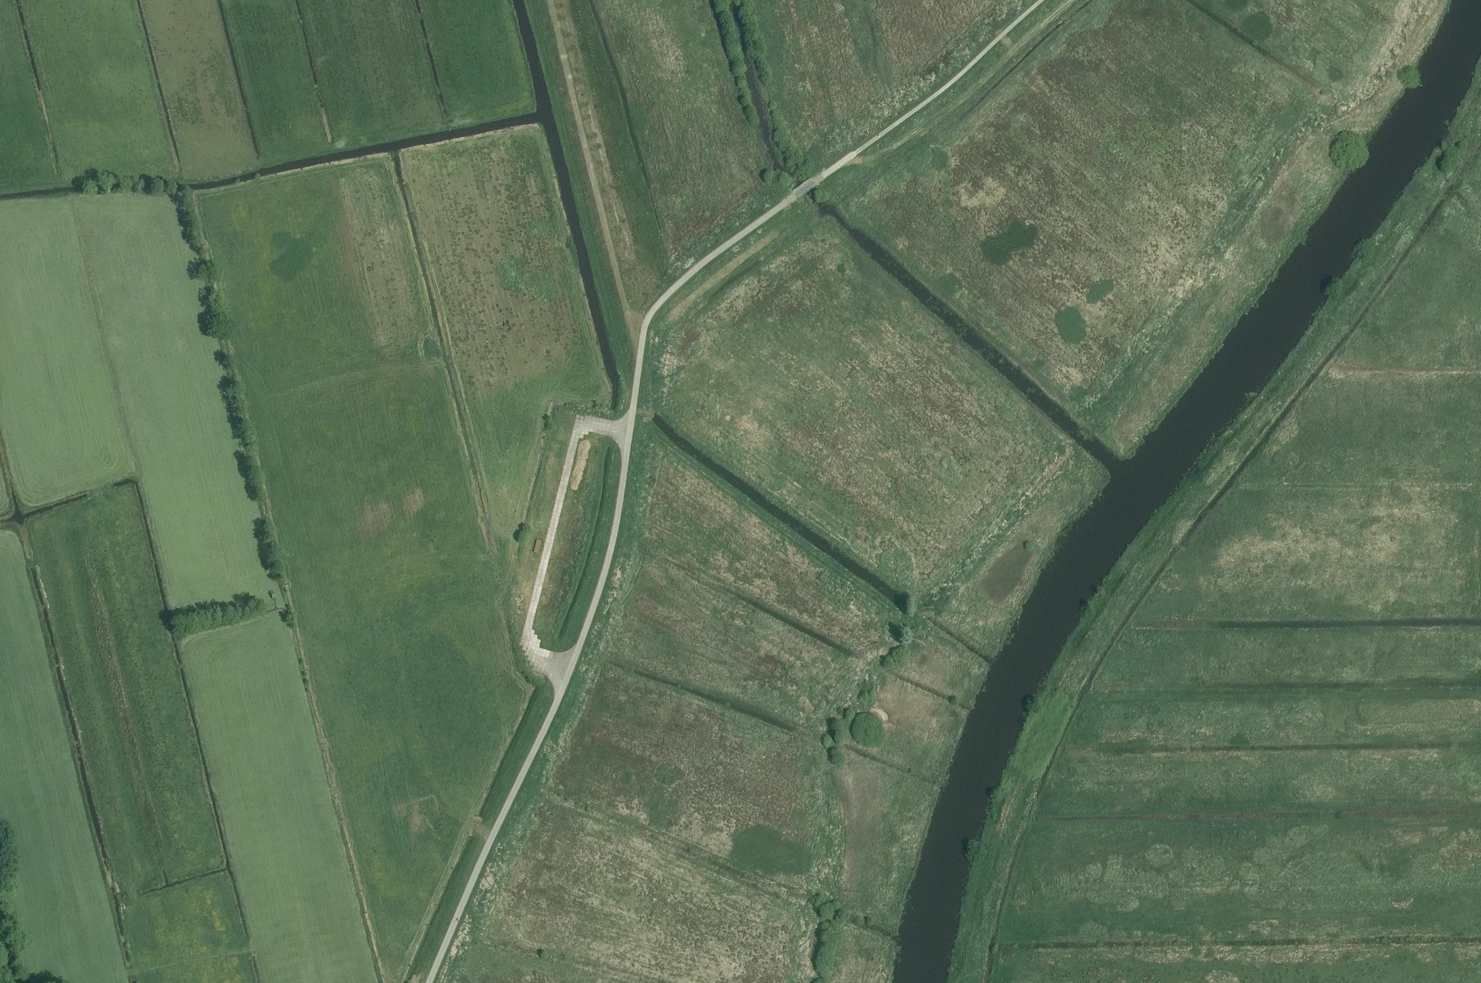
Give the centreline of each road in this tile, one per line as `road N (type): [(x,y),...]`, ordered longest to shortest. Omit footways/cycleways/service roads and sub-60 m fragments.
road 1 (unclassified): [(429,982),(600,587),(648,318),(714,254),(816,180)]
road 2 (track): [(640,353),(552,0)]
road 3 (track): [(845,162),(883,155),(922,130),(1072,0)]

